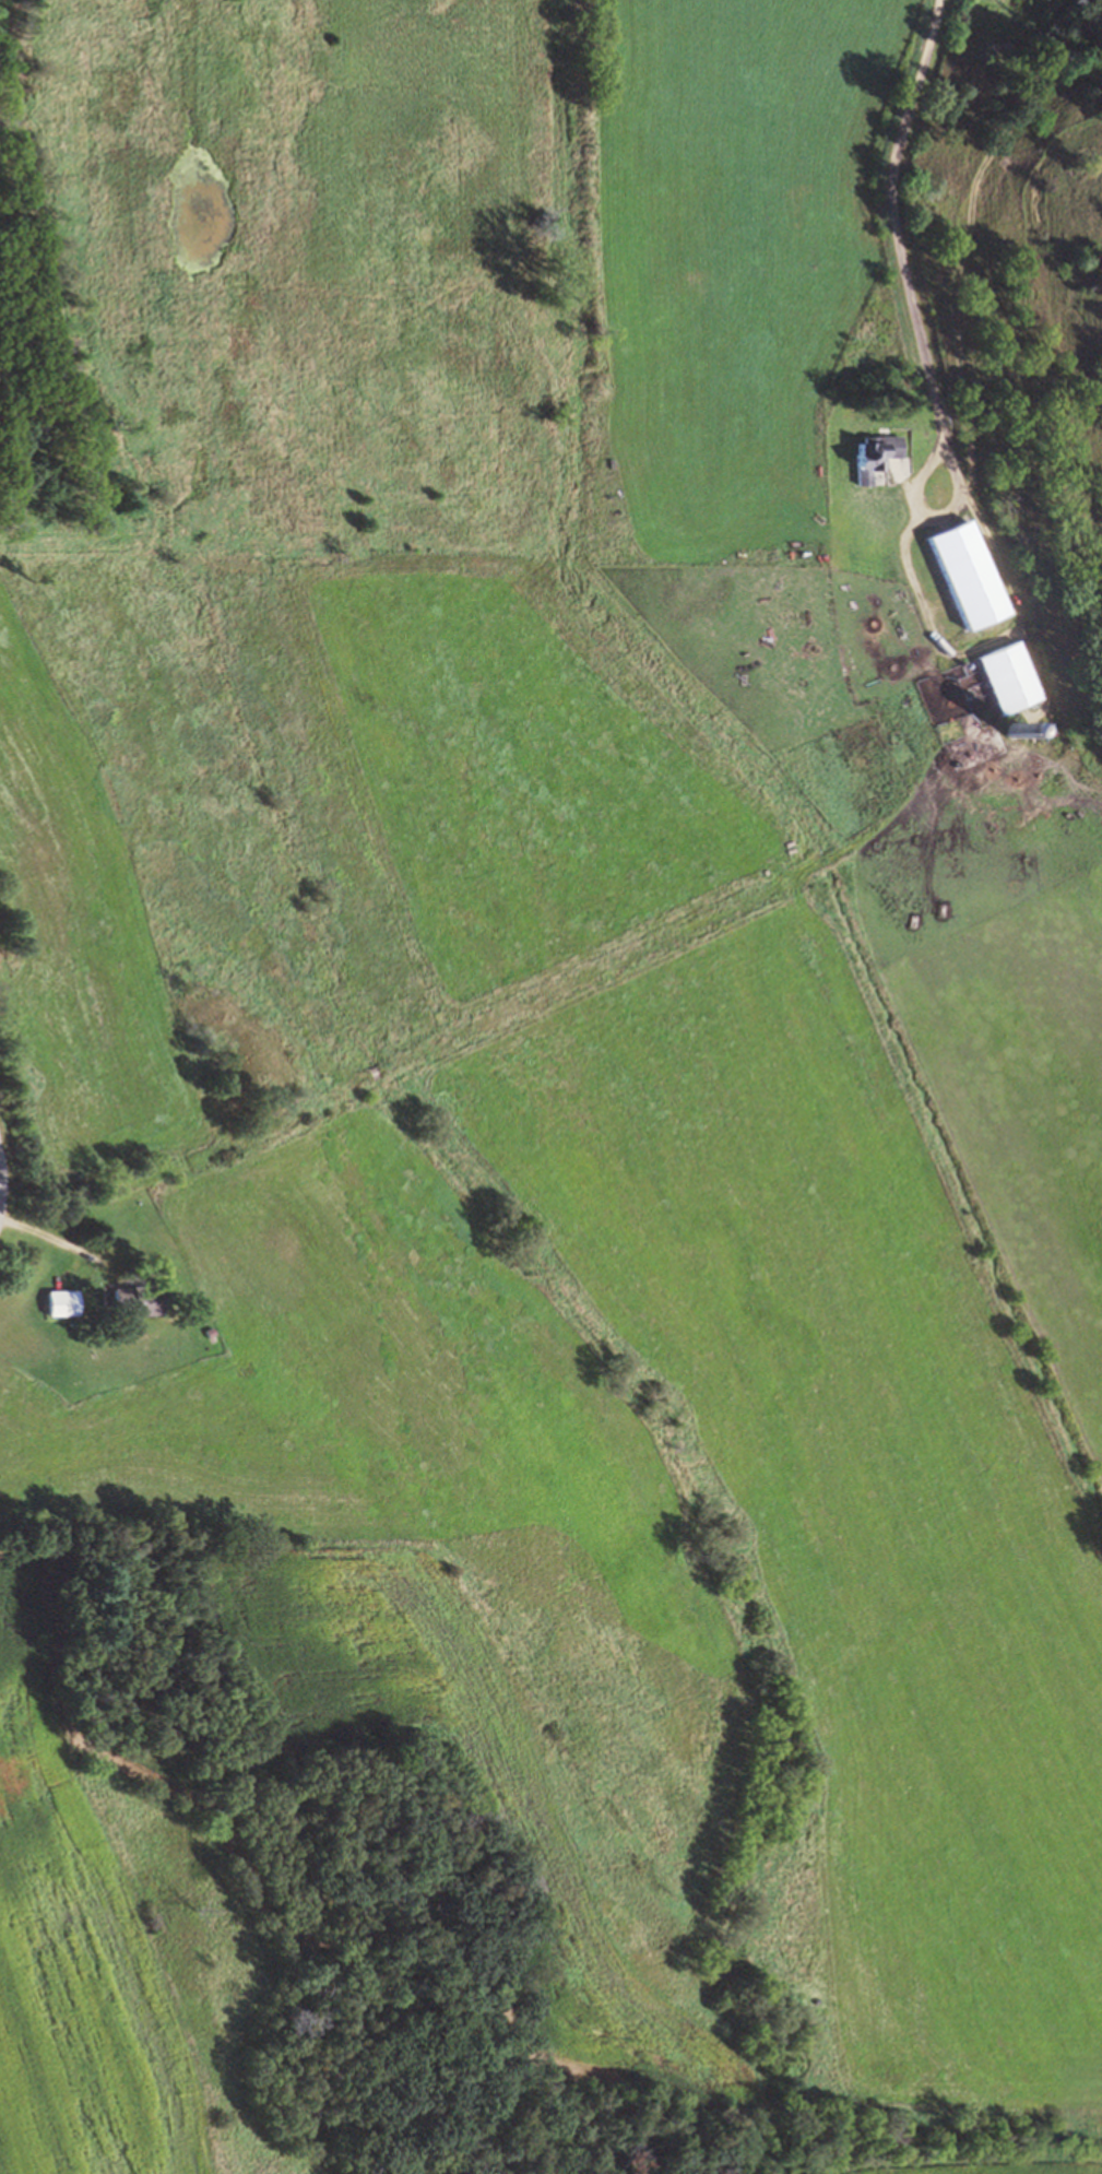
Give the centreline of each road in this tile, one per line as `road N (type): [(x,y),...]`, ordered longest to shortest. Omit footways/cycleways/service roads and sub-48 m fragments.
road 1 (residential): [(955,463),(894,234),(890,181),(940,0)]

